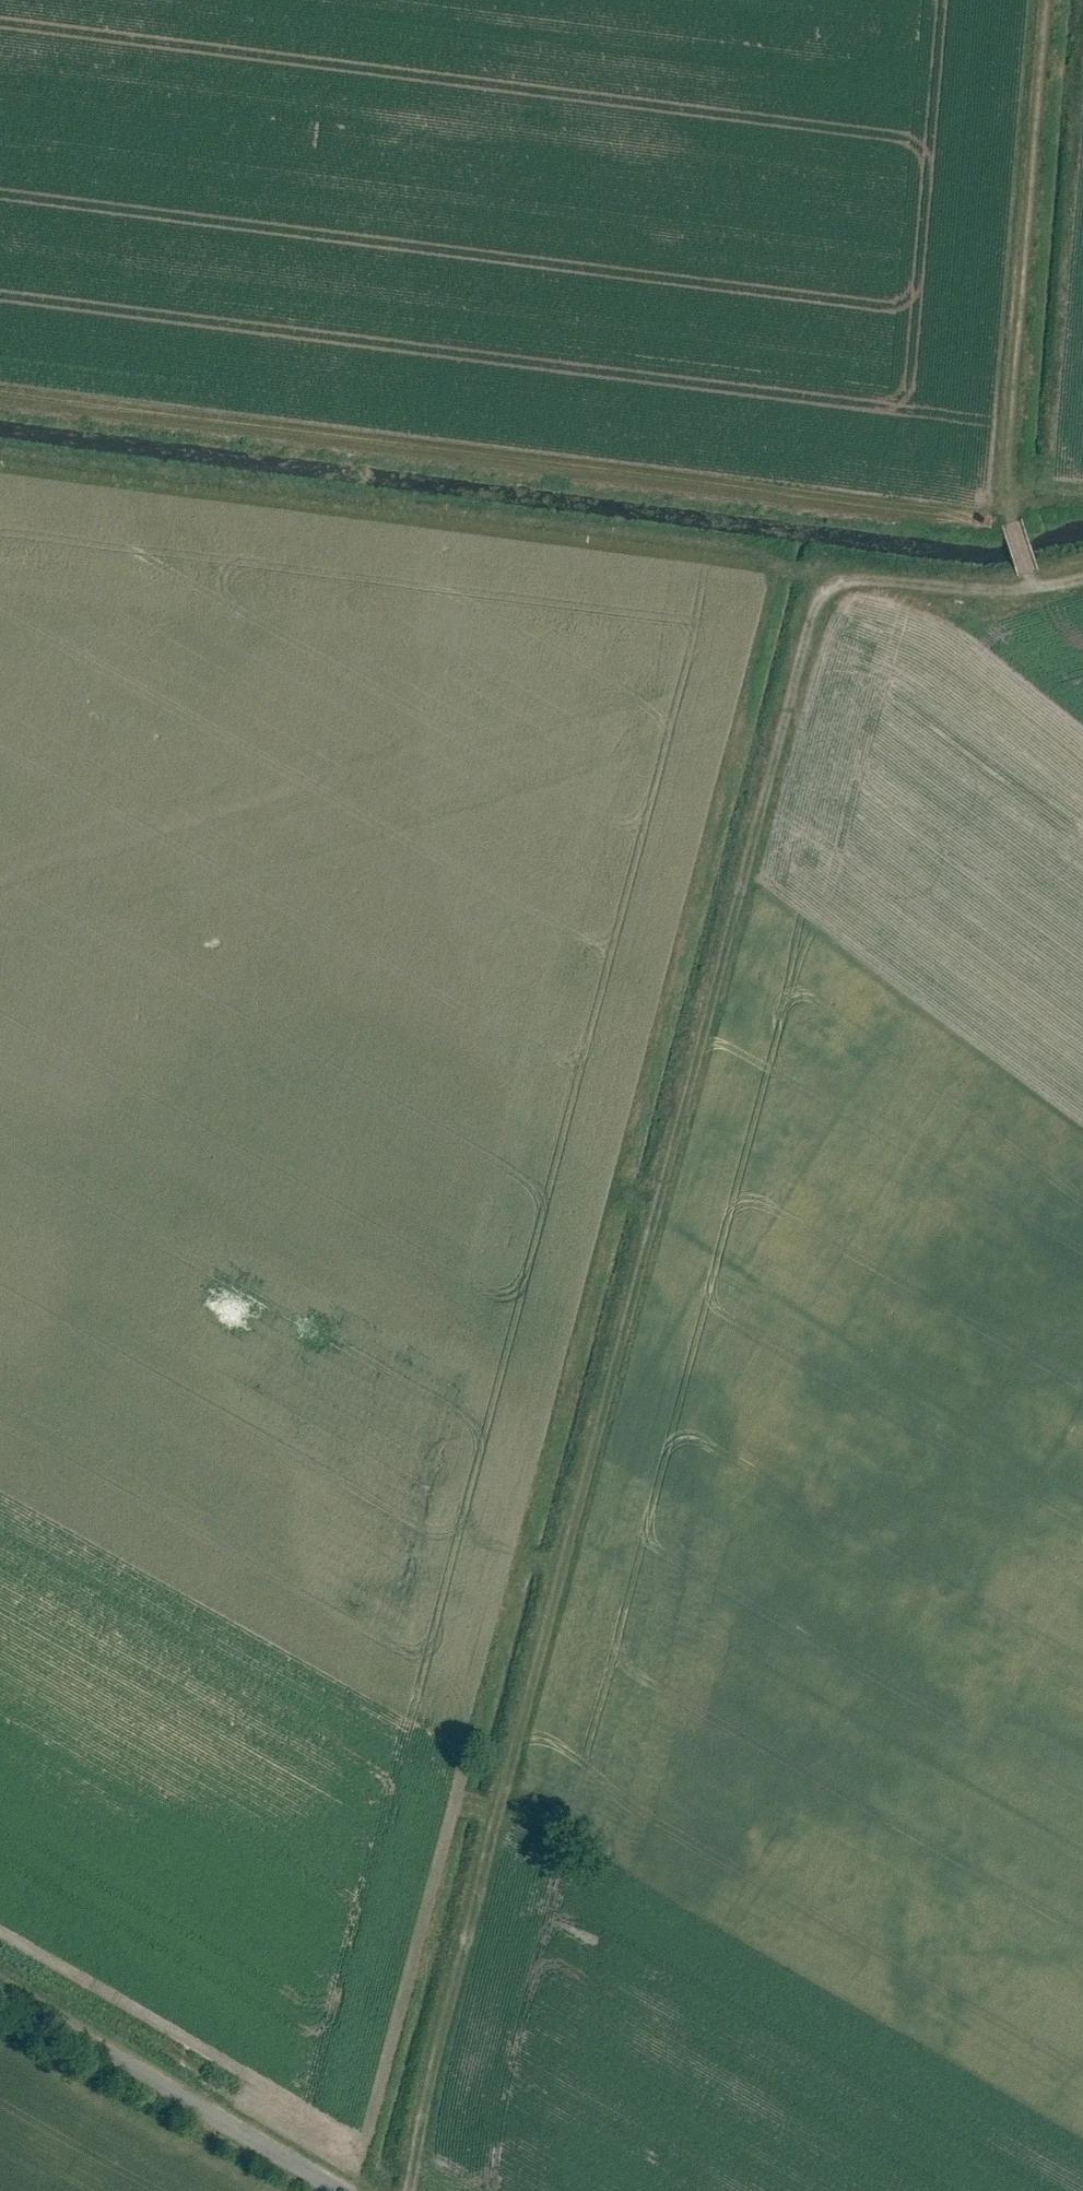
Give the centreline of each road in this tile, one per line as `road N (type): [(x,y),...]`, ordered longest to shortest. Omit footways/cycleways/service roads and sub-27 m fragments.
road 1 (unclassified): [(0,1995),(332,2190)]

